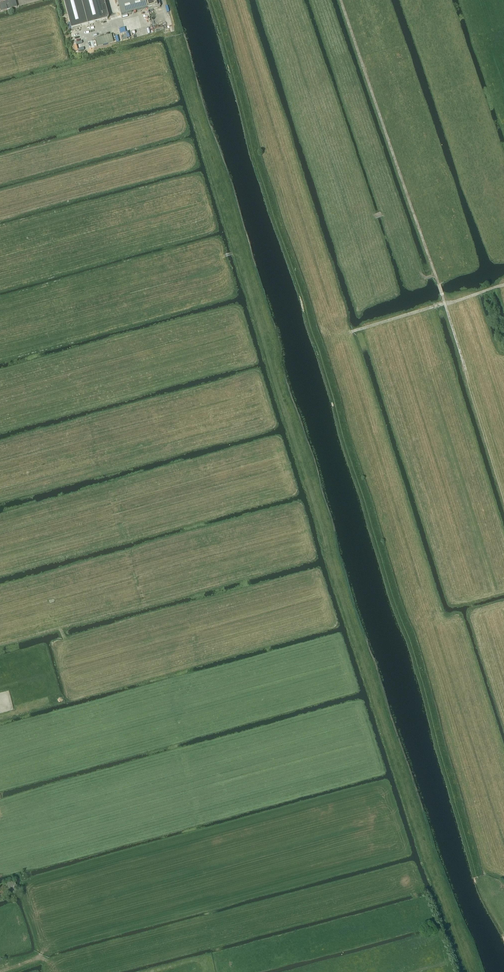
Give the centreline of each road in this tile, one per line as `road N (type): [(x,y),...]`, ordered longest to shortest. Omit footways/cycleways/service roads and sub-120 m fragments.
road 1 (track): [(503,497),(340,0)]
road 2 (track): [(351,332),(503,285)]

